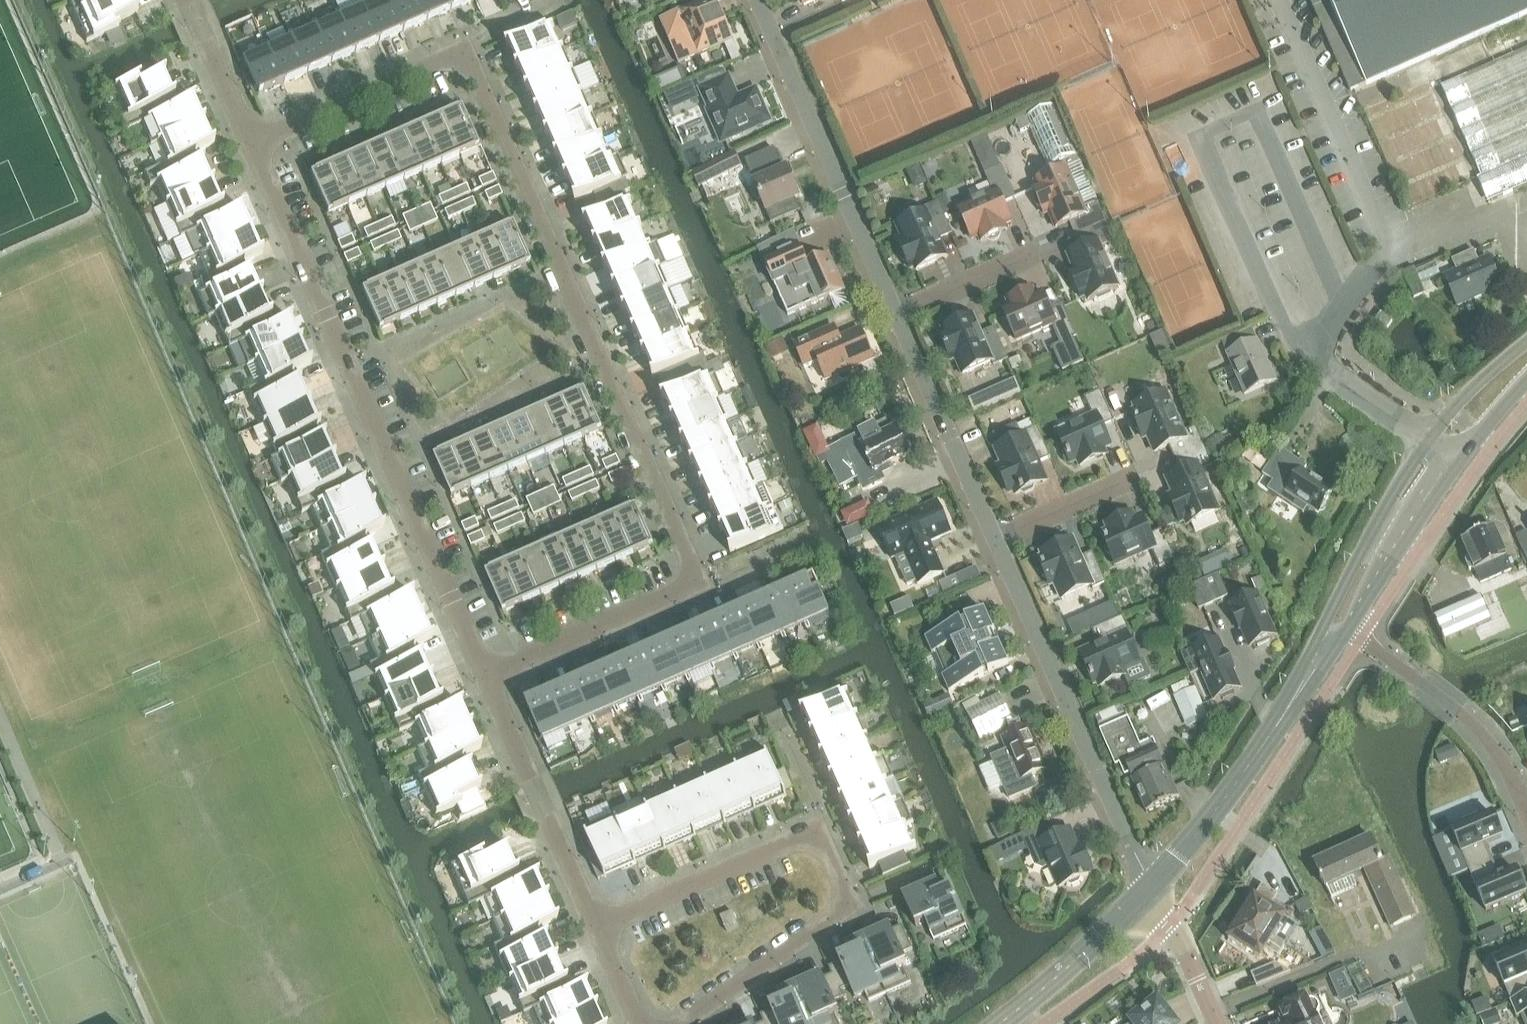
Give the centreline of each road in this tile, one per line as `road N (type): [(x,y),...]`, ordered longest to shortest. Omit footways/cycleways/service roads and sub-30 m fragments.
road 1 (residential): [(485,669),(694,574),(603,363),(470,65),(447,59),(252,141)]
road 2 (residential): [(252,141),(485,669)]
road 3 (residential): [(681,1023),(838,914),(847,895),(826,845),(809,834),(600,927)]
road 4 (residential): [(1154,886),(994,533)]
road 5 (tertiary): [(1526,338),(1426,438),(1320,634)]
road 6 (residential): [(896,309),(757,0)]
road 7 (tertiary): [(1346,631),(1457,459),(1526,373)]
road 8 (residential): [(485,669),(600,927)]
road 9 (residential): [(1526,807),(1499,756),(1464,716),(1346,631)]
road 10 (residential): [(994,533),(896,309)]
road 11 (tertiary): [(1154,886),(1285,707)]
road 12 (tertiary): [(1000,1023),(1154,886)]
road 13 (residential): [(190,0),(252,141)]
road 14 (residential): [(1218,1023),(1154,886)]
road 15 (residential): [(896,309),(1032,248)]
road 16 (residential): [(994,533),(1129,470)]

